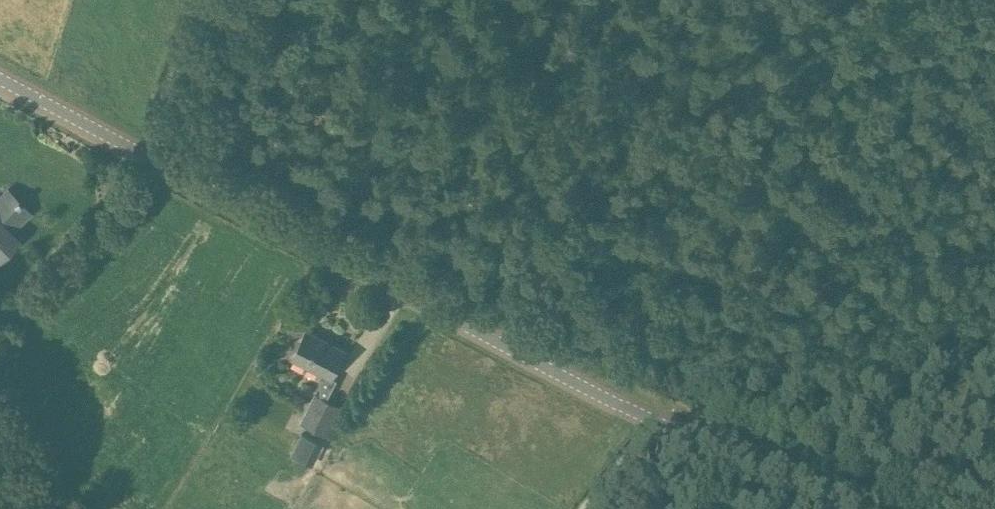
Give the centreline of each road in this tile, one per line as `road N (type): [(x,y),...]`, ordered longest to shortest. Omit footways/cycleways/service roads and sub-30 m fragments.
road 1 (tertiary): [(844,508),(654,424),(0,78)]

